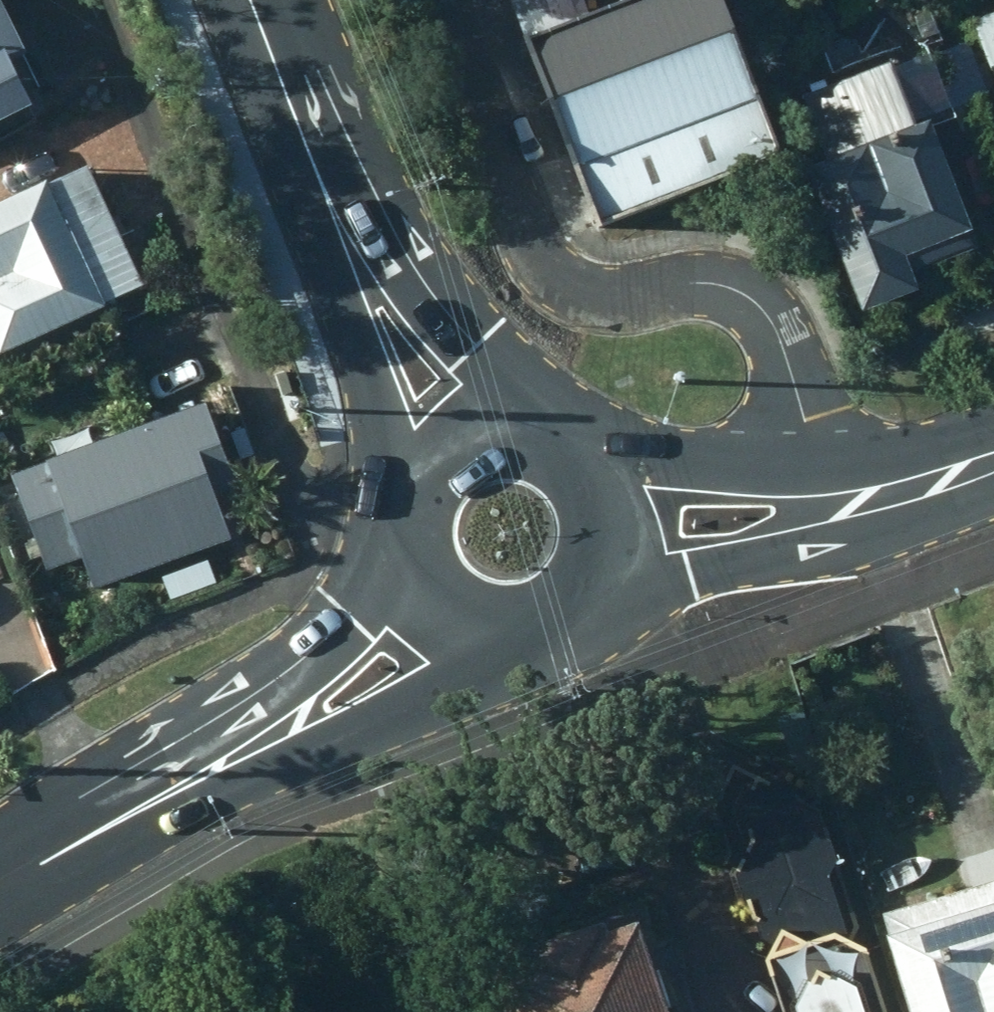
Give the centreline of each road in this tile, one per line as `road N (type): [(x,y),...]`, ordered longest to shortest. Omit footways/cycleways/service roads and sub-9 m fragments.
road 1 (secondary): [(501,658),(399,718),(214,795),(109,827)]
road 2 (primary): [(386,471),(281,58)]
road 3 (primary): [(281,58),(499,403)]
road 4 (secondary): [(109,827),(176,763),(405,617)]
road 5 (secondary): [(839,498),(591,620)]
road 6 (secondary): [(613,471),(689,490),(839,498)]
road 7 (secondary): [(613,471),(627,522),(620,575),(591,620)]
road 8 (secondary): [(993,459),(839,498)]
road 9 (secondary): [(405,617),(378,572),(371,521),(386,471)]
road 10 (secondary): [(499,403),(545,411),(584,435),(613,471)]
road 11 (secondary): [(386,471),(433,421),(499,403)]
road 12 (secondary): [(109,827),(0,891)]

